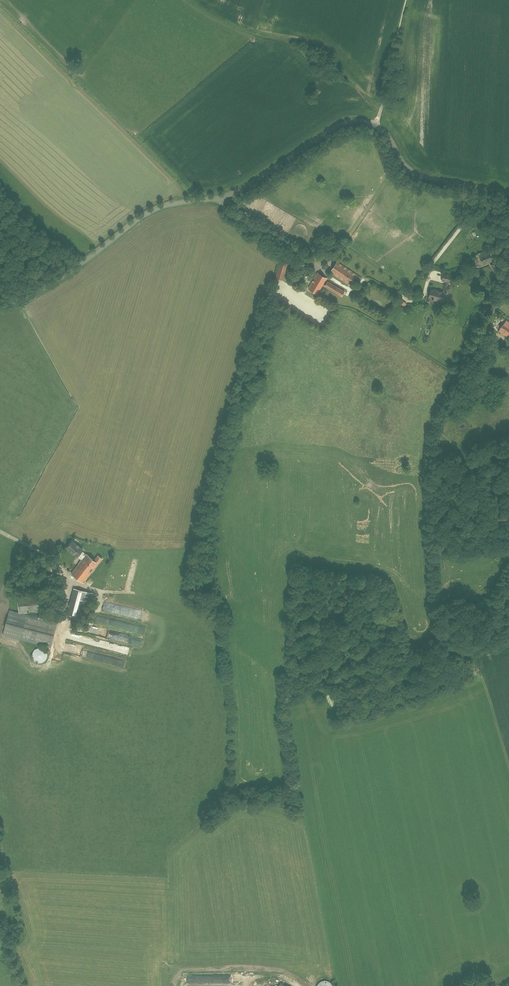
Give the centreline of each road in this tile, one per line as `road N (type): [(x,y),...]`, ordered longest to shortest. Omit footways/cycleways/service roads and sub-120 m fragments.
road 1 (unclassified): [(0,305),(58,280),(149,213),(233,193),(349,122),(377,125)]
road 2 (unclassified): [(400,297),(423,295),(433,262),(472,213),(479,188)]
road 3 (track): [(176,985),(280,977),(304,985)]
road 4 (unclassified): [(479,188),(411,171),(377,125)]
road 5 (track): [(316,265),(234,217),(219,198)]

